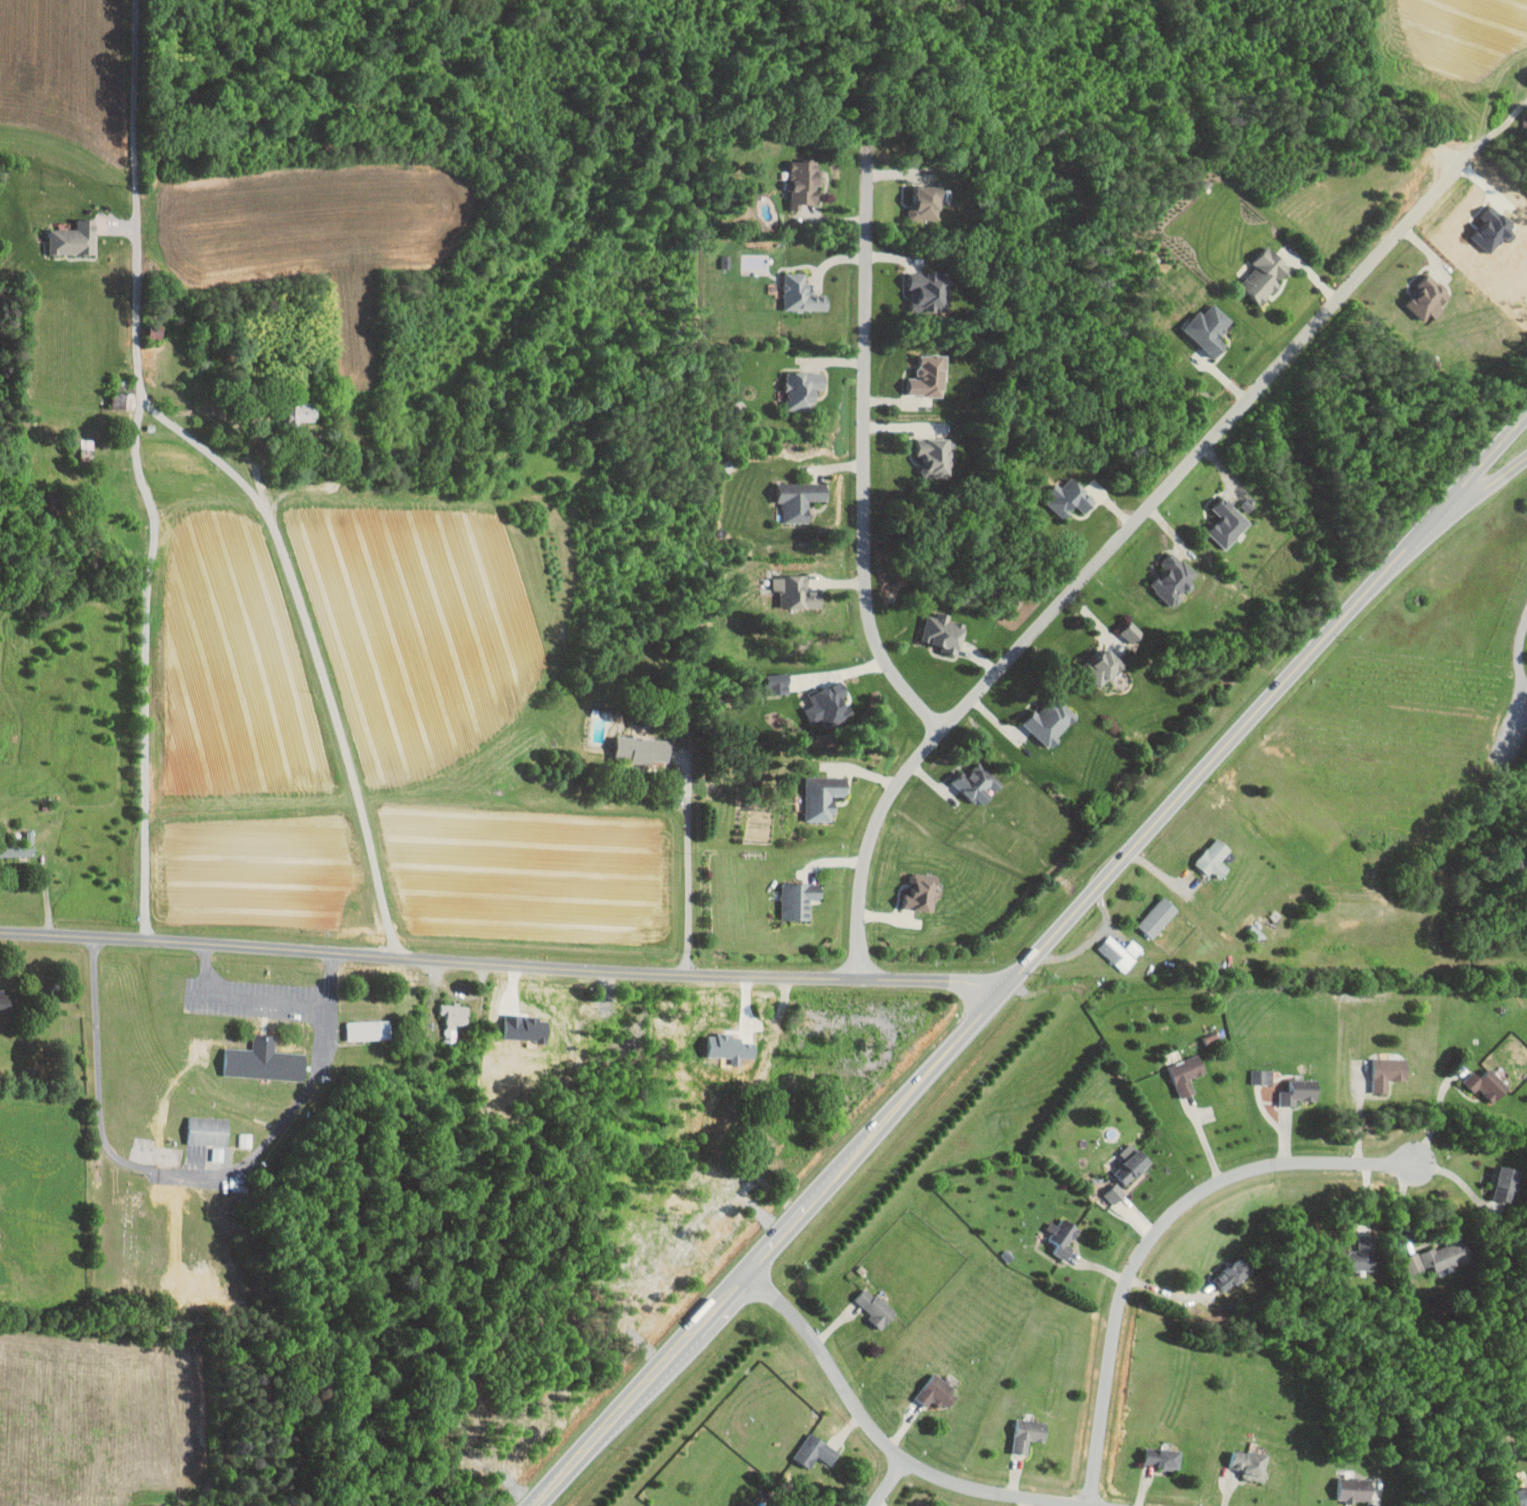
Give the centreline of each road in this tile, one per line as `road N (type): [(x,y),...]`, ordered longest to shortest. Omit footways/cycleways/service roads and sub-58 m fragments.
road 1 (primary): [(533,1505),(1405,551)]
road 2 (residential): [(861,979),(867,859),(878,820),(913,762),(1475,148)]
road 3 (residential): [(394,957),(328,683),(263,510),(225,465),(151,408),(142,387),(134,0)]
road 4 (residential): [(1012,983),(598,971),(0,931)]
road 5 (residential): [(942,728),(883,659),(869,614),(869,147)]
road 6 (residential): [(142,387),(131,460),(150,522),(141,594),(141,939)]
road 7 (residential): [(1089,1505),(1120,1301),(1140,1259),(1172,1221),(1195,1198),(1256,1172),(1323,1163),(1409,1168)]
road 8 (residential): [(1053,1505),(983,1496),(905,1465),(863,1422),(828,1364),(750,1270)]
road 9 (primary): [(1405,551),(1526,416)]
road 10 (secondary): [(1405,551),(1526,457)]

